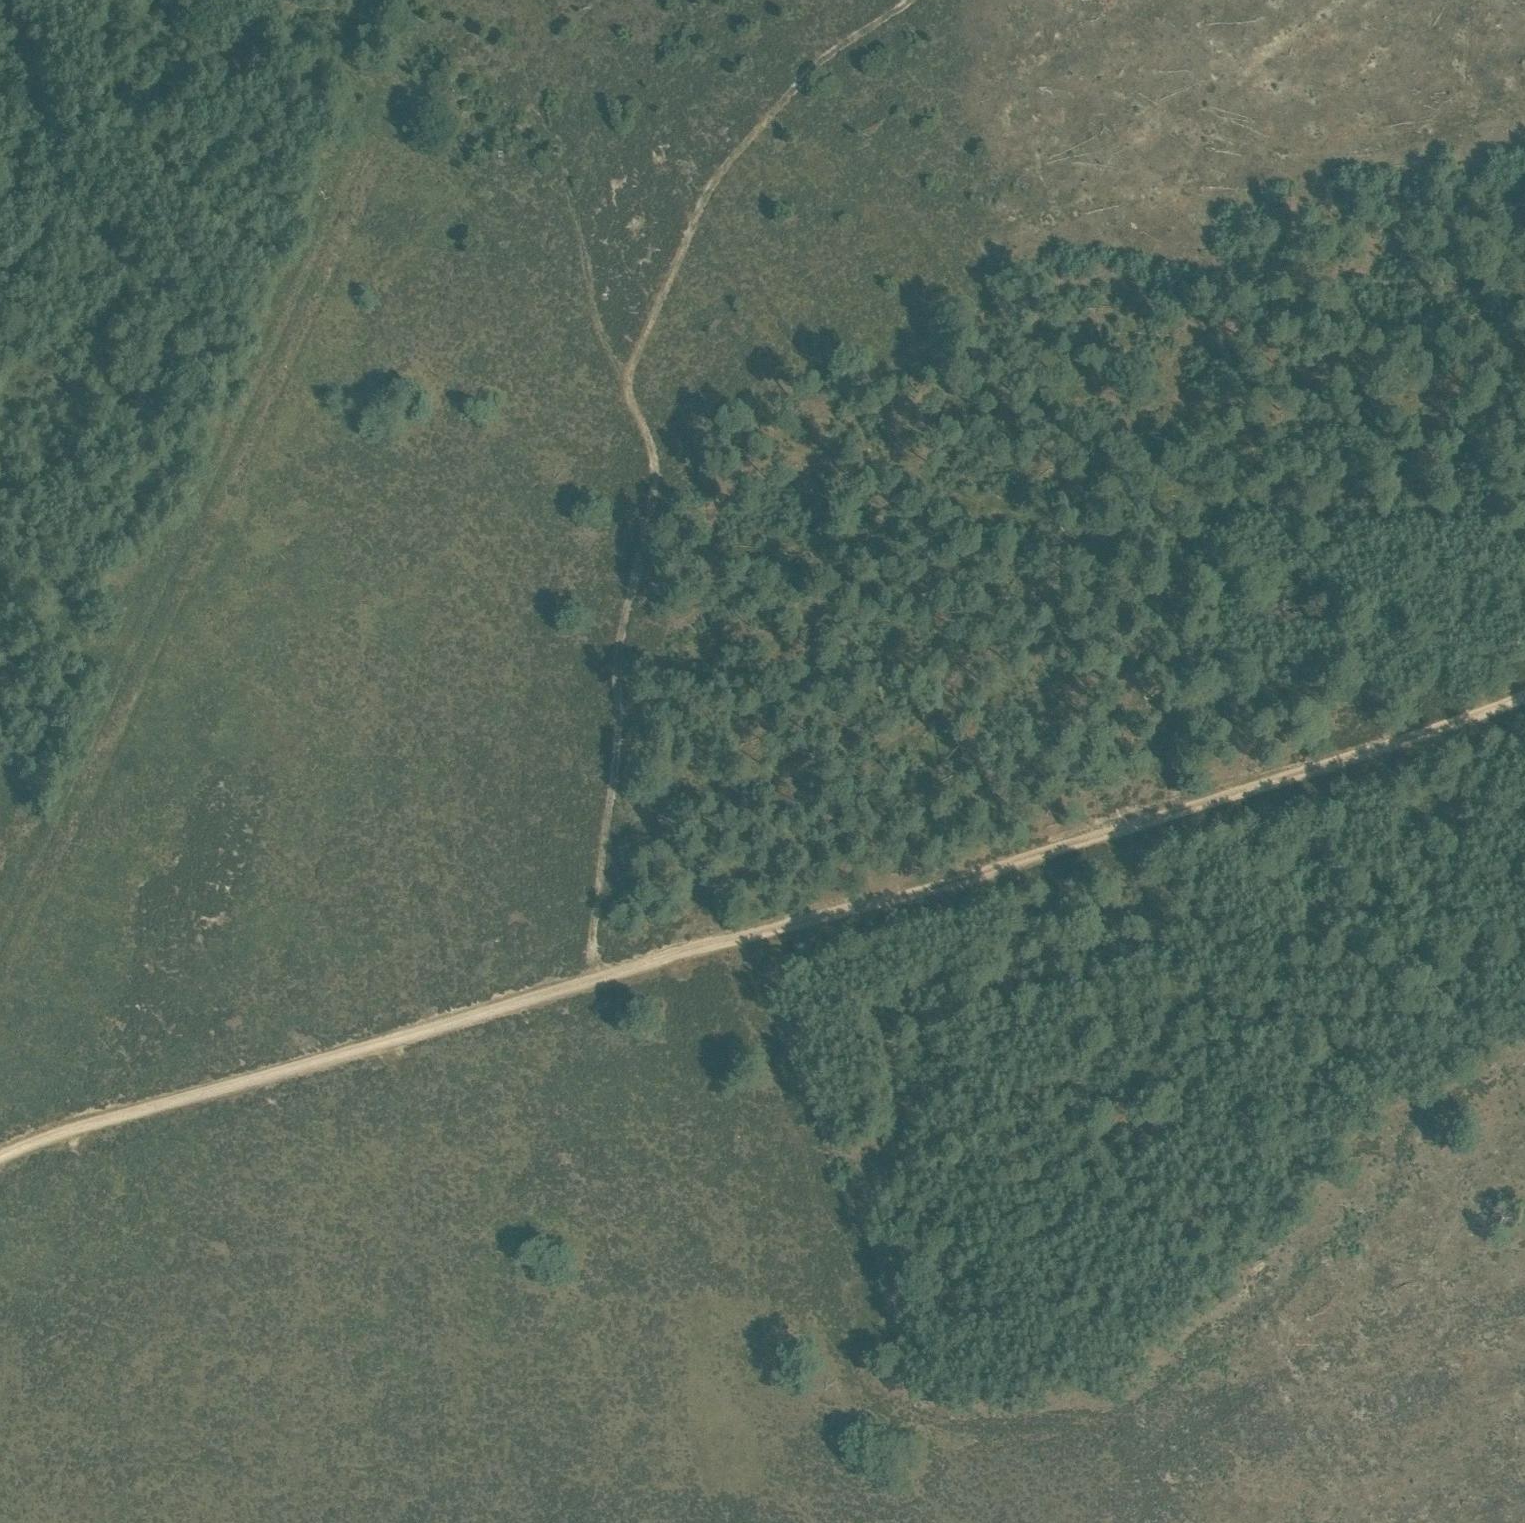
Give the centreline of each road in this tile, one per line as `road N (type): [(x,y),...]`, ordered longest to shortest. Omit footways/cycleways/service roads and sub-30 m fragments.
road 1 (track): [(904,0),(770,105),(723,169),(626,387),(656,489),(633,585),(592,981)]
road 2 (track): [(1524,692),(1453,724),(592,981)]

